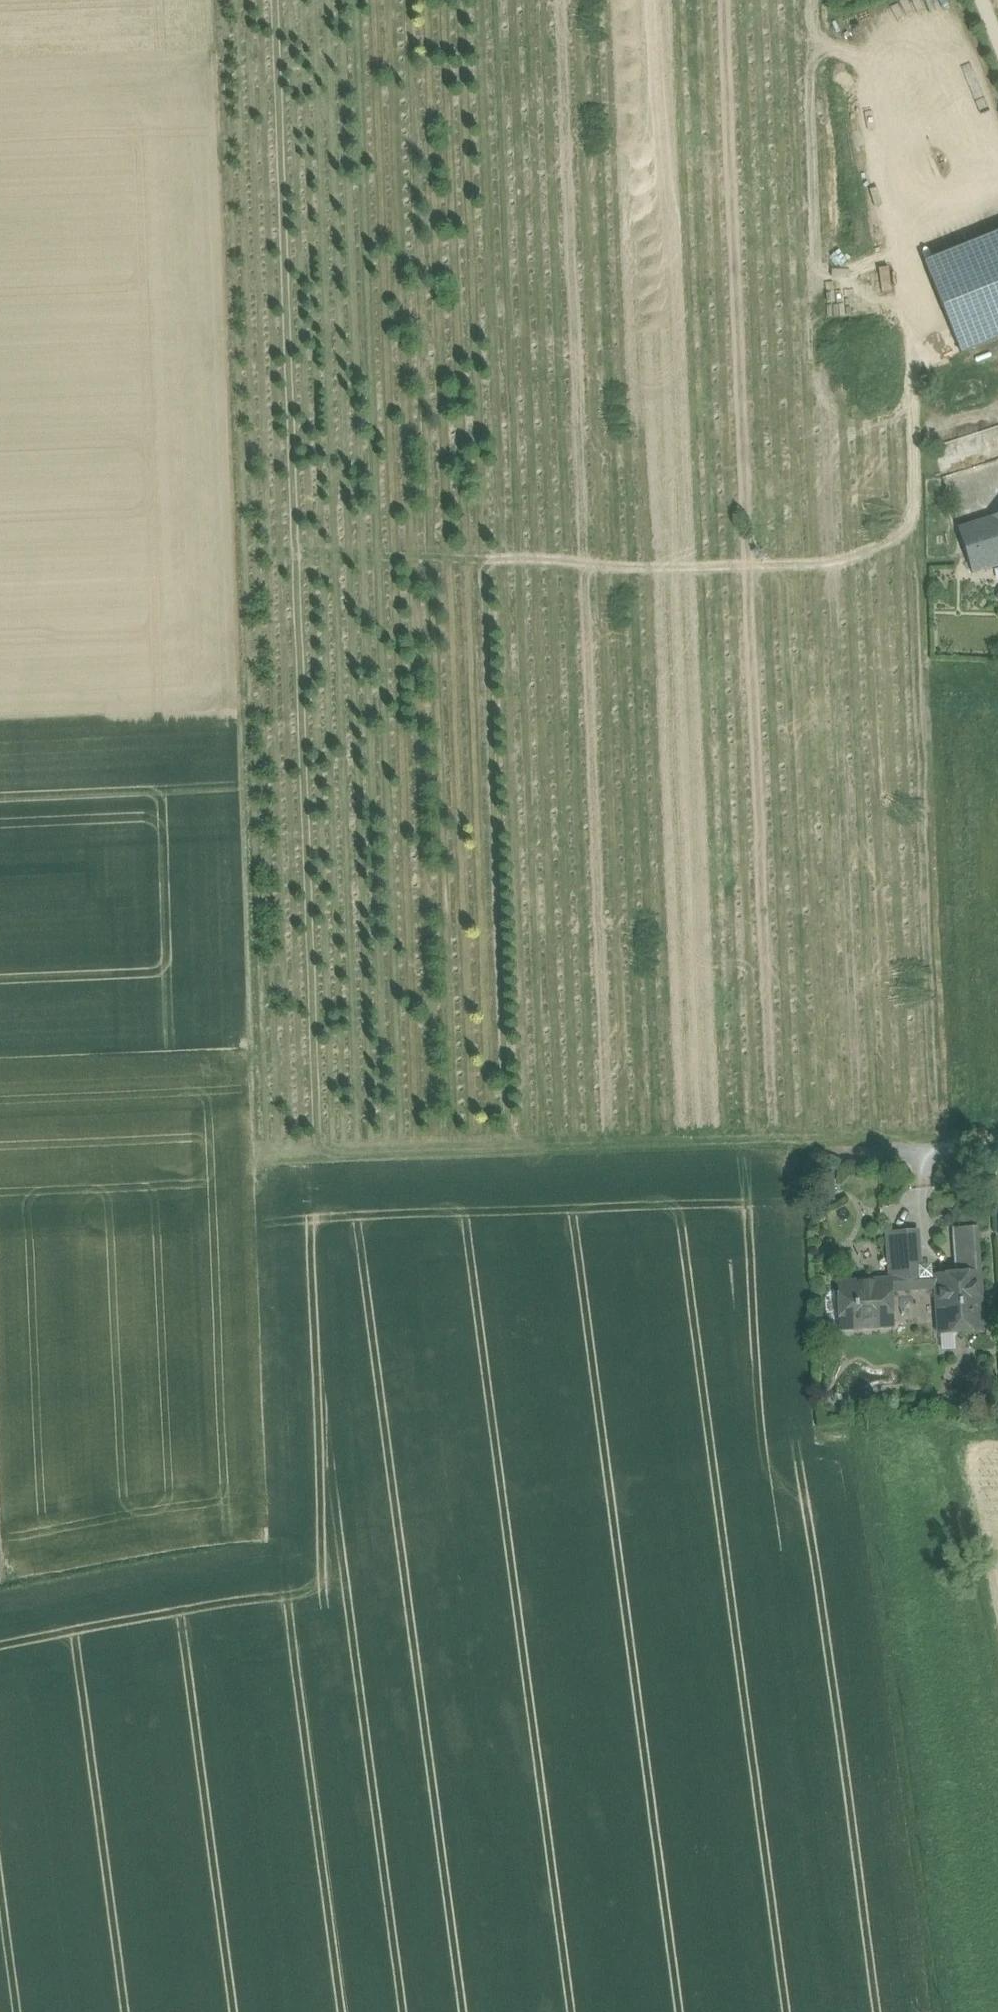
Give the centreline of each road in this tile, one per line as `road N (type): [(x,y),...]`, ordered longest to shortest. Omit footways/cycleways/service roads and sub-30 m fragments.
road 1 (track): [(997,1146),(829,1152)]

